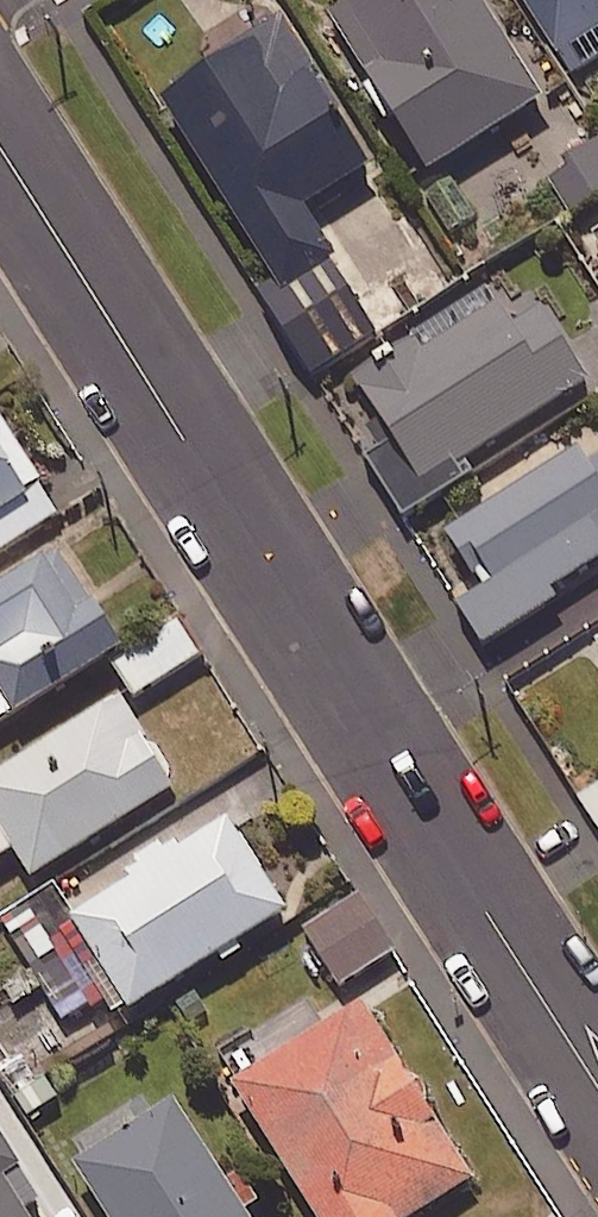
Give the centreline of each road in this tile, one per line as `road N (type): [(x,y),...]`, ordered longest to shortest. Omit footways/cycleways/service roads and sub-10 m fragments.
road 1 (residential): [(0,146),(597,1086)]

